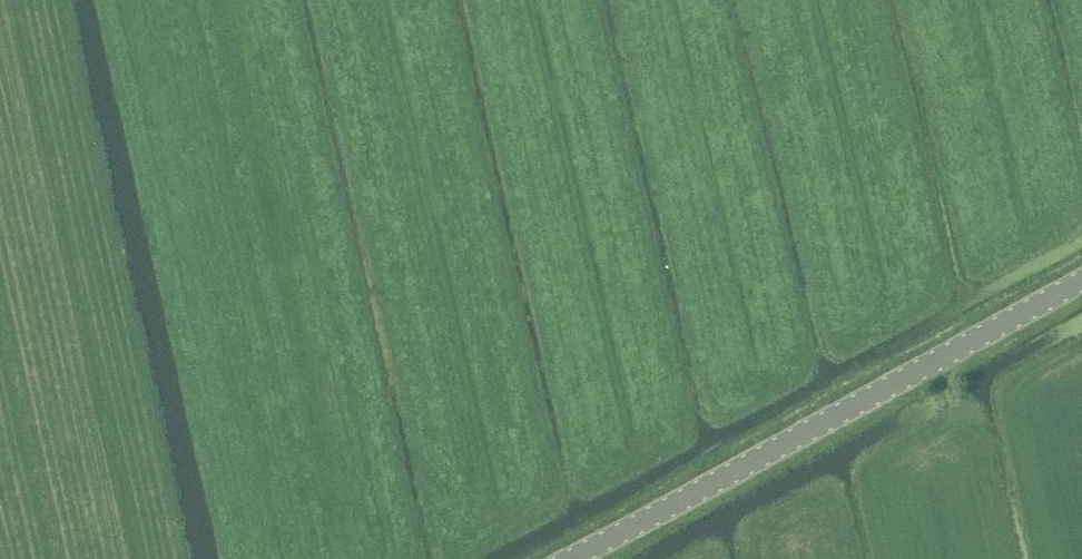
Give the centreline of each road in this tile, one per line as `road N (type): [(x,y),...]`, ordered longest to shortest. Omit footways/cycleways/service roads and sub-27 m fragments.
road 1 (tertiary): [(550,558),(1081,272)]

